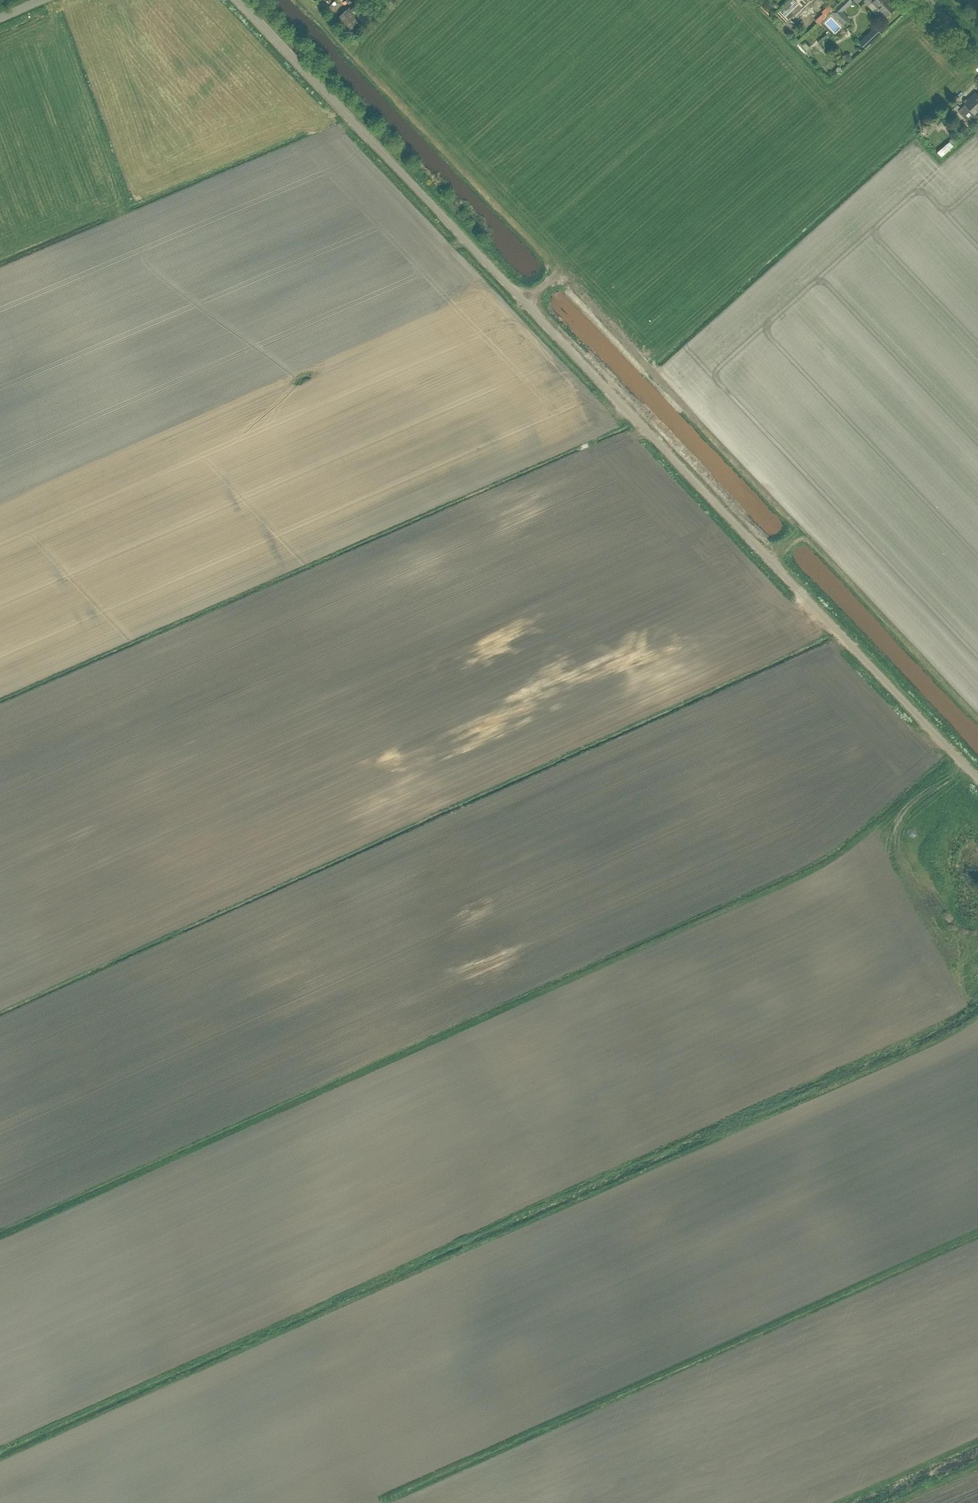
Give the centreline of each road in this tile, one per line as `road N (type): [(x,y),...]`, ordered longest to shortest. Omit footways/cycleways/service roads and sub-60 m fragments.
road 1 (unclassified): [(977,778),(239,0)]

